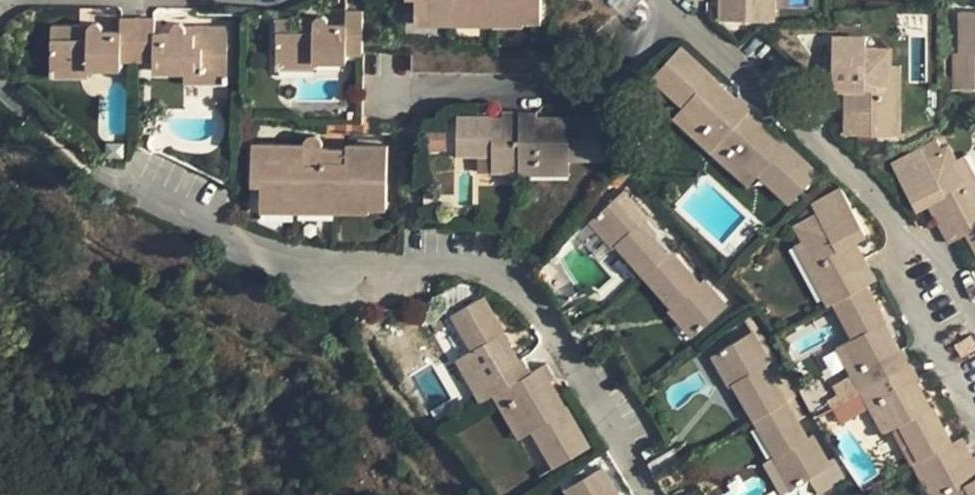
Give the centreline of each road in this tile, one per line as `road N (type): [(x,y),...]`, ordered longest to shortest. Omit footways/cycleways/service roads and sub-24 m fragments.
road 1 (residential): [(0,80),(61,142),(126,189),(239,238),(311,257),(458,267),(518,291),(567,352),(650,494)]
road 2 (residential): [(974,355),(885,207),(688,18)]
road 3 (residential): [(688,18),(604,104),(393,103)]

